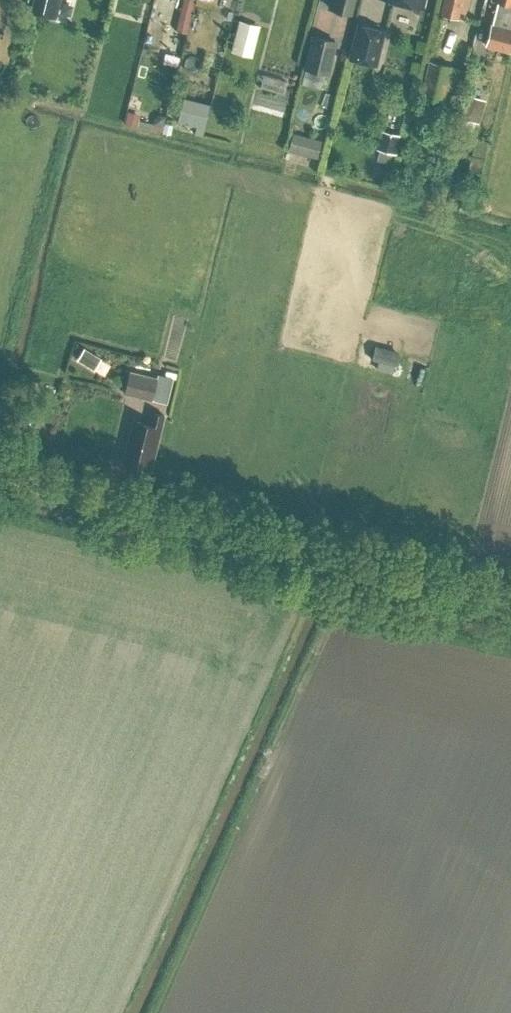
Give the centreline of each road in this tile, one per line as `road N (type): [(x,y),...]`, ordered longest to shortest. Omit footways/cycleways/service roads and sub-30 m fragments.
road 1 (unclassified): [(510,601),(0,472)]

